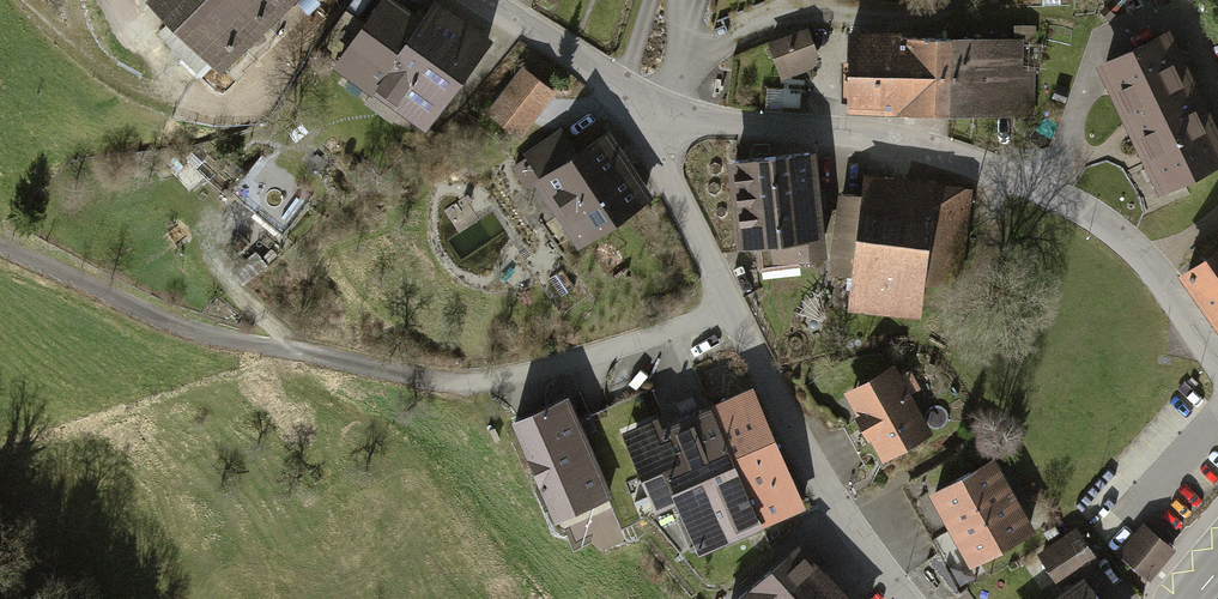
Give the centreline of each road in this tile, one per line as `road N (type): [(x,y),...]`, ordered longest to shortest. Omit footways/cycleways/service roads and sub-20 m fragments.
road 1 (track): [(0,252),(186,335),(420,383),(488,388),(633,350),(726,311)]
road 2 (residential): [(656,103),(879,141),(992,171),(1075,211),(1138,260),(1217,369)]
road 3 (residential): [(656,103),(680,199),(726,311),(914,598)]
road 4 (residential): [(484,0),(621,91),(656,103)]

